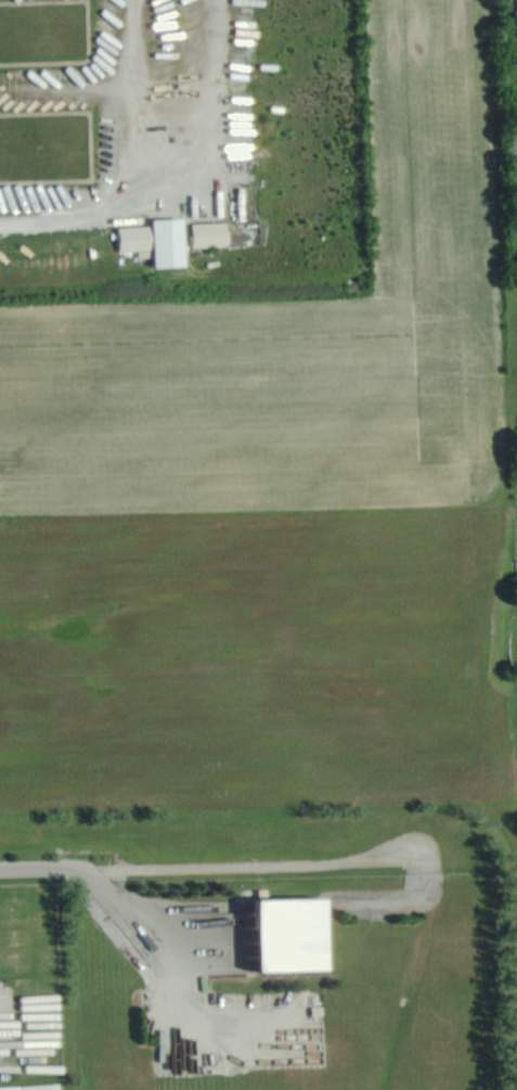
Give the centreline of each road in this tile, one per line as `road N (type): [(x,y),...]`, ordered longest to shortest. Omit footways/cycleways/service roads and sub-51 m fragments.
road 1 (residential): [(0,872),(403,863)]

